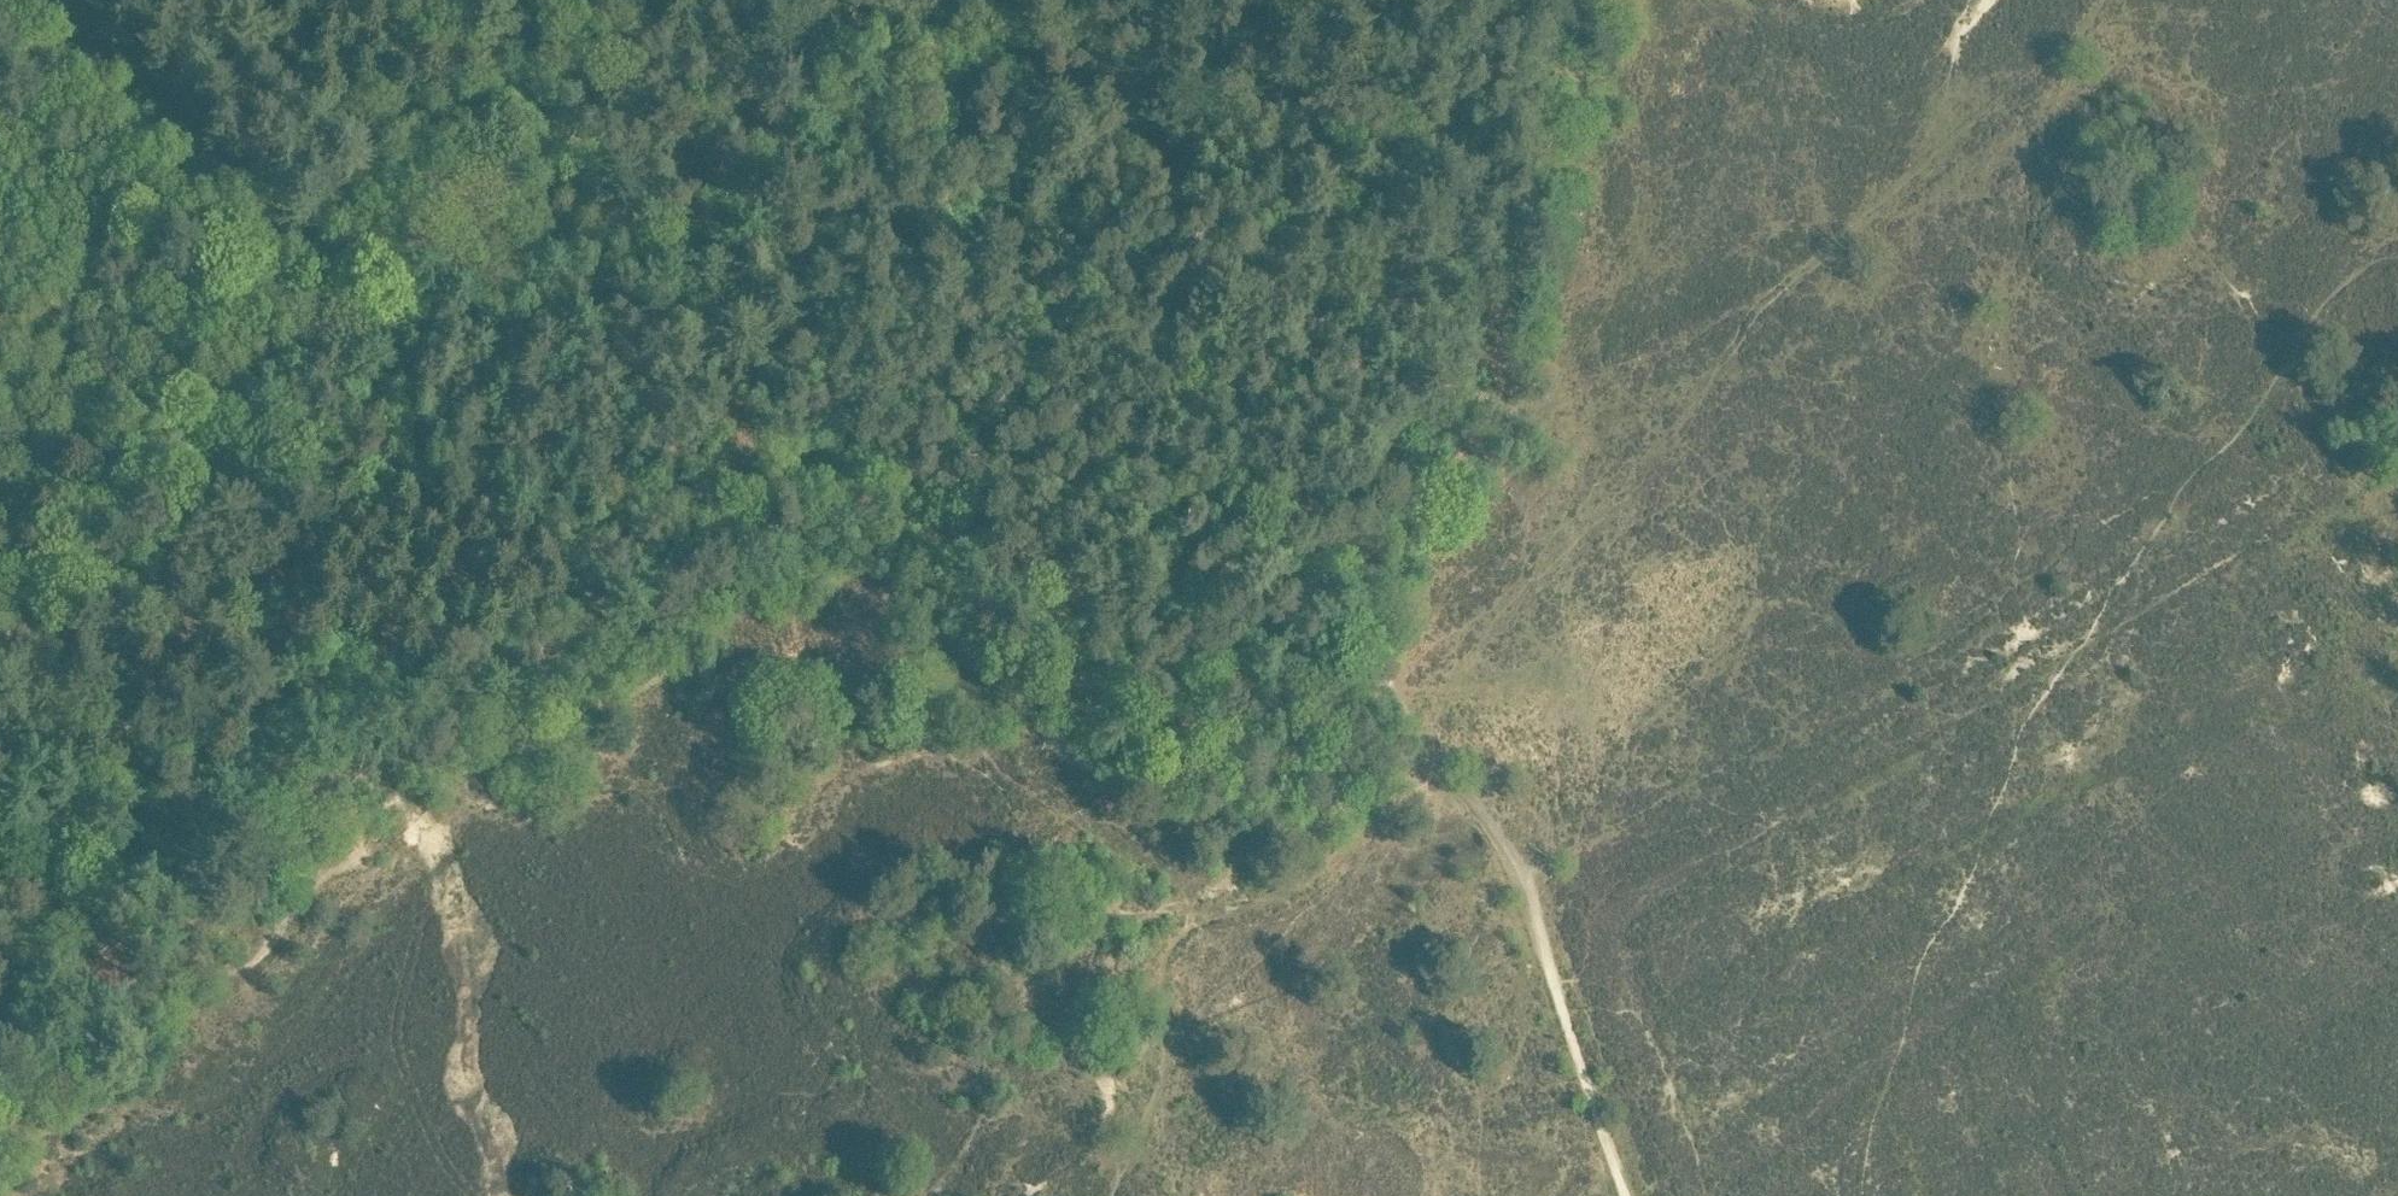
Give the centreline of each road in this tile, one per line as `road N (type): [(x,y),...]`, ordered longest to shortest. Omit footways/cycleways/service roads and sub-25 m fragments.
road 1 (track): [(48,0),(355,311)]

